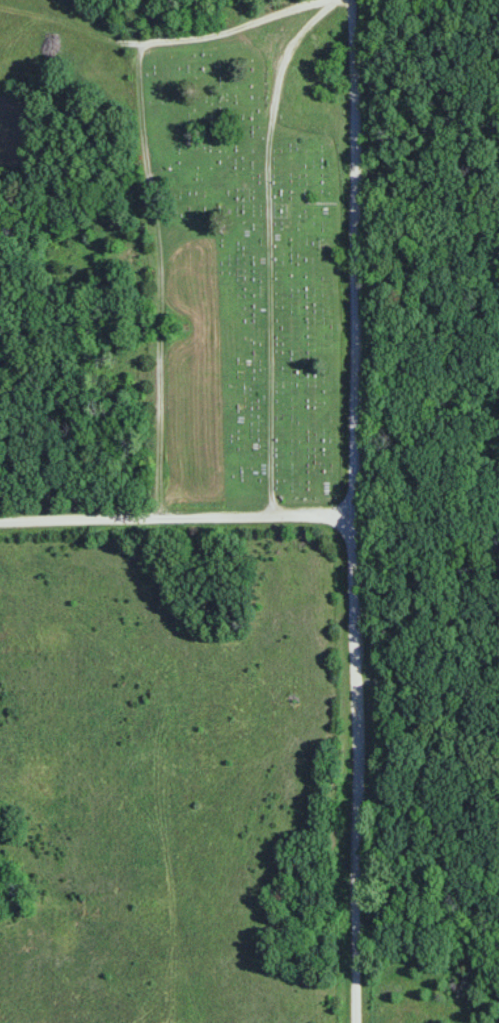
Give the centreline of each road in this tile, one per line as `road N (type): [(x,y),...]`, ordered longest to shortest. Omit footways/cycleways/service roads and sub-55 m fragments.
road 1 (residential): [(357,1022),(353,0)]
road 2 (residential): [(158,515),(160,281),(139,58),(145,44),(209,35),(327,0)]
road 3 (residential): [(0,519),(353,513)]

